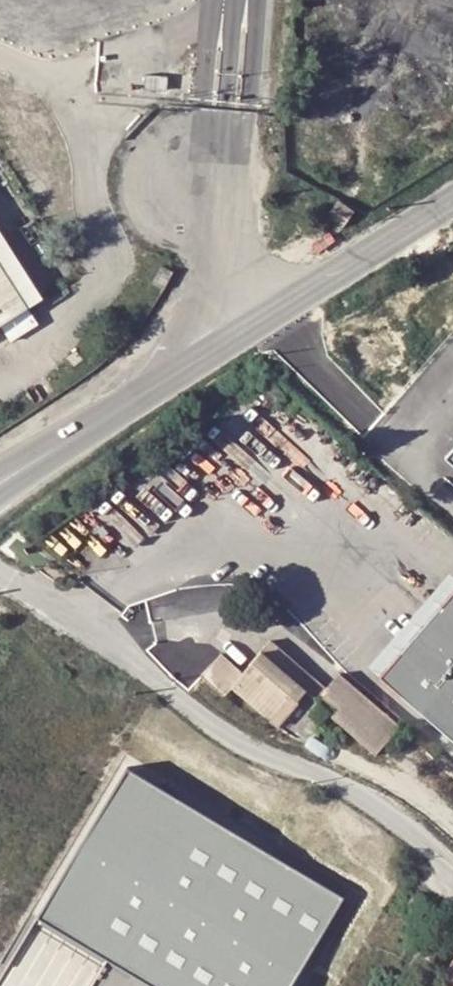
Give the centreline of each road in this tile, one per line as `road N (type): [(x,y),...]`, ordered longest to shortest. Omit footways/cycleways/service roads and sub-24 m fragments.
road 1 (unclassified): [(0,572),(246,751),(391,811),(452,868)]
road 2 (secondary): [(452,192),(0,482)]

